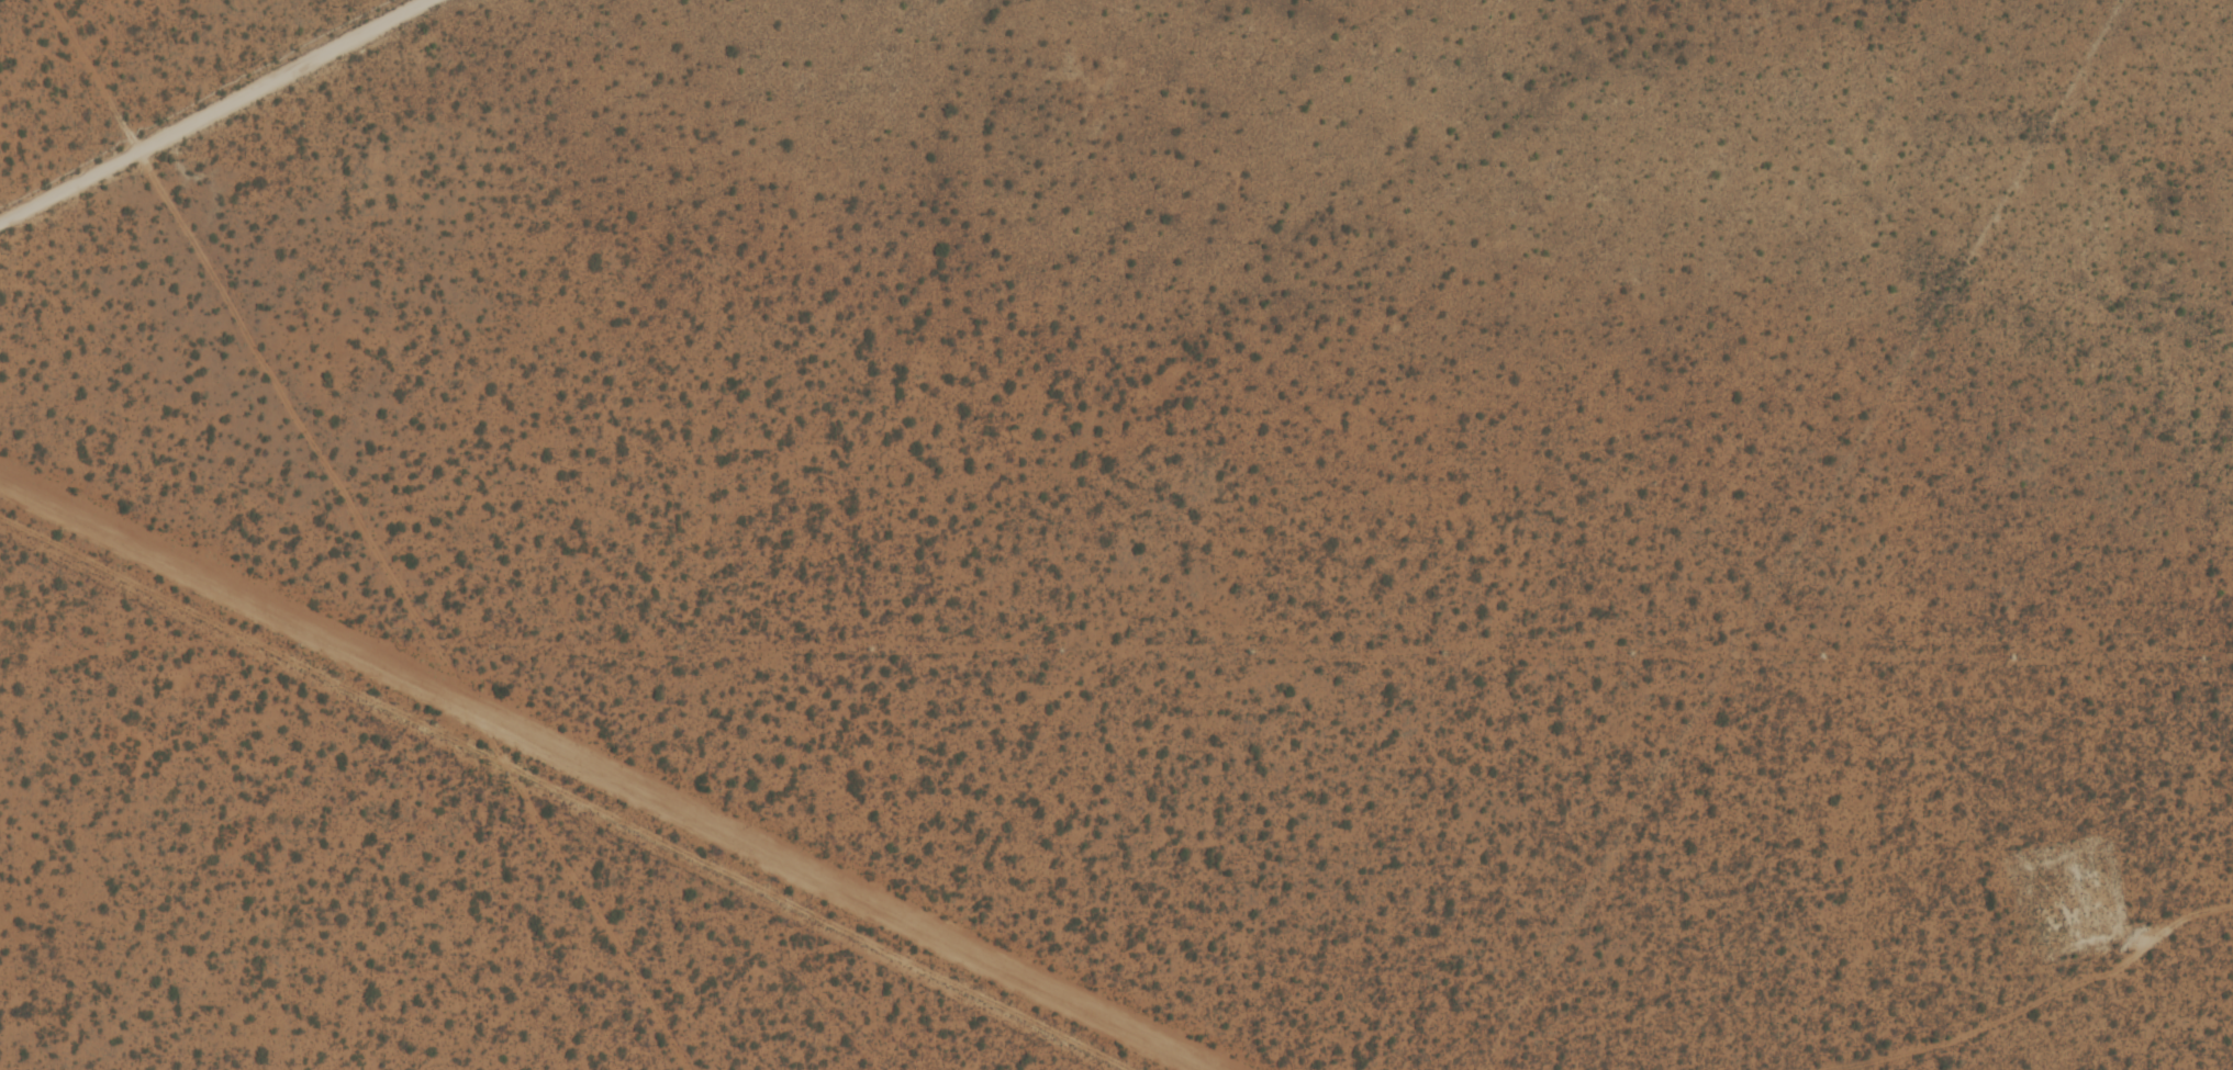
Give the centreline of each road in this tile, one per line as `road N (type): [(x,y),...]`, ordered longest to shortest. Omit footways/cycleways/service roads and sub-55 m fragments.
road 1 (residential): [(0,217),(429,0)]

